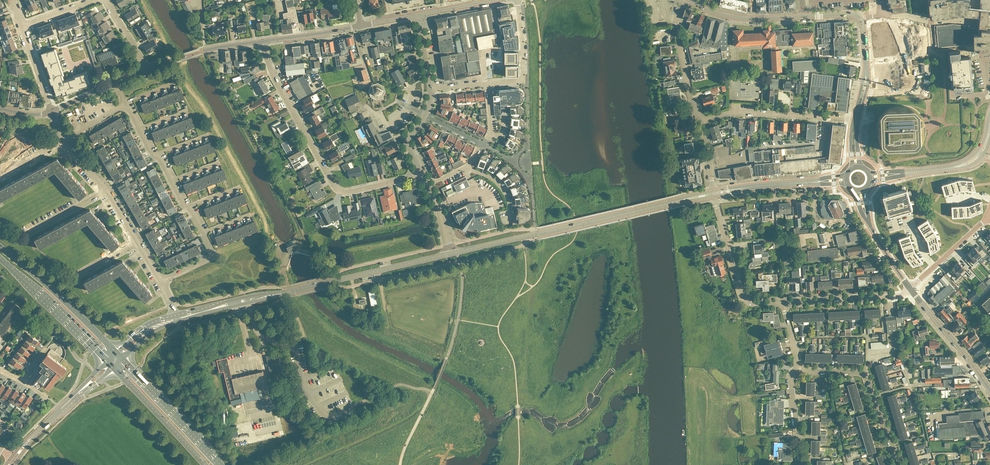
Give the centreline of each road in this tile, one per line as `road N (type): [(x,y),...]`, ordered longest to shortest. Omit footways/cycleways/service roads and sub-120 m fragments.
road 1 (secondary): [(451,254),(713,194)]
road 2 (residential): [(422,175),(336,190),(262,42)]
road 3 (track): [(525,237),(531,289),(518,408)]
road 4 (secondary): [(284,293),(451,254)]
road 5 (residential): [(899,464),(863,374),(796,368)]
road 6 (primary): [(116,353),(0,248)]
road 7 (residential): [(853,119),(735,113),(701,122)]
road 8 (primary): [(0,259),(108,362)]
road 9 (residential): [(782,303),(745,300),(713,194)]
road 10 (primary): [(218,464),(122,359)]
road 11 (track): [(518,417),(530,433),(563,438),(583,428),(623,381)]
road 12 (primary): [(113,368),(203,464)]
road 13 (tertiary): [(989,394),(910,289)]
road 14 (residential): [(782,303),(910,289)]
road 15 (residential): [(701,122),(676,28),(685,0)]

